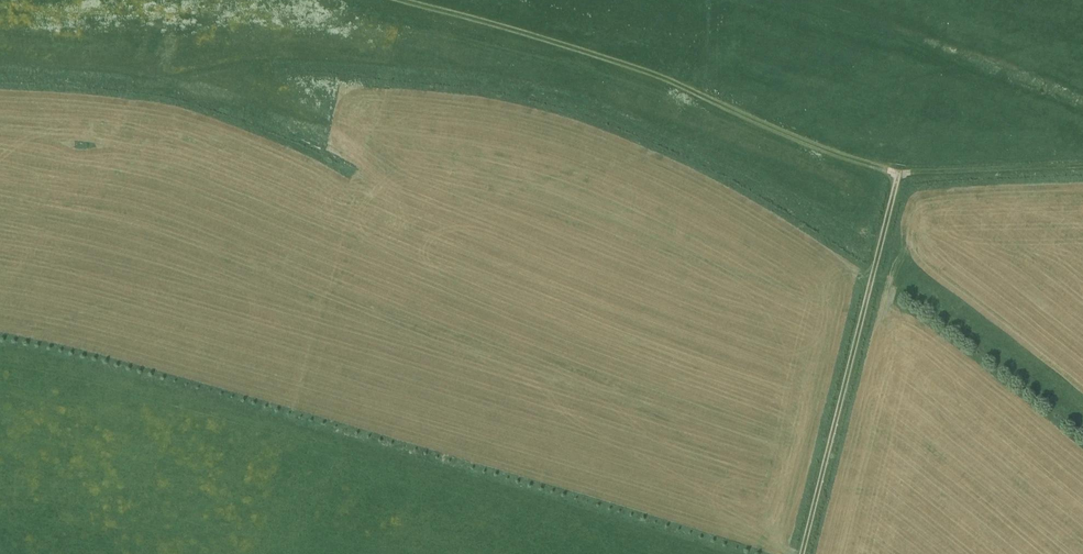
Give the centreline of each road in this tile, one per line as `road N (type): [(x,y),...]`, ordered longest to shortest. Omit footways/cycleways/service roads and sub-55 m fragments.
road 1 (track): [(1082,165),(898,173),(686,87),(372,0)]
road 2 (track): [(277,76),(457,88),(563,110),(698,164),(874,269)]
road 3 (track): [(900,165),(801,553)]
road 4 (track): [(892,199),(918,183),(1082,178)]

